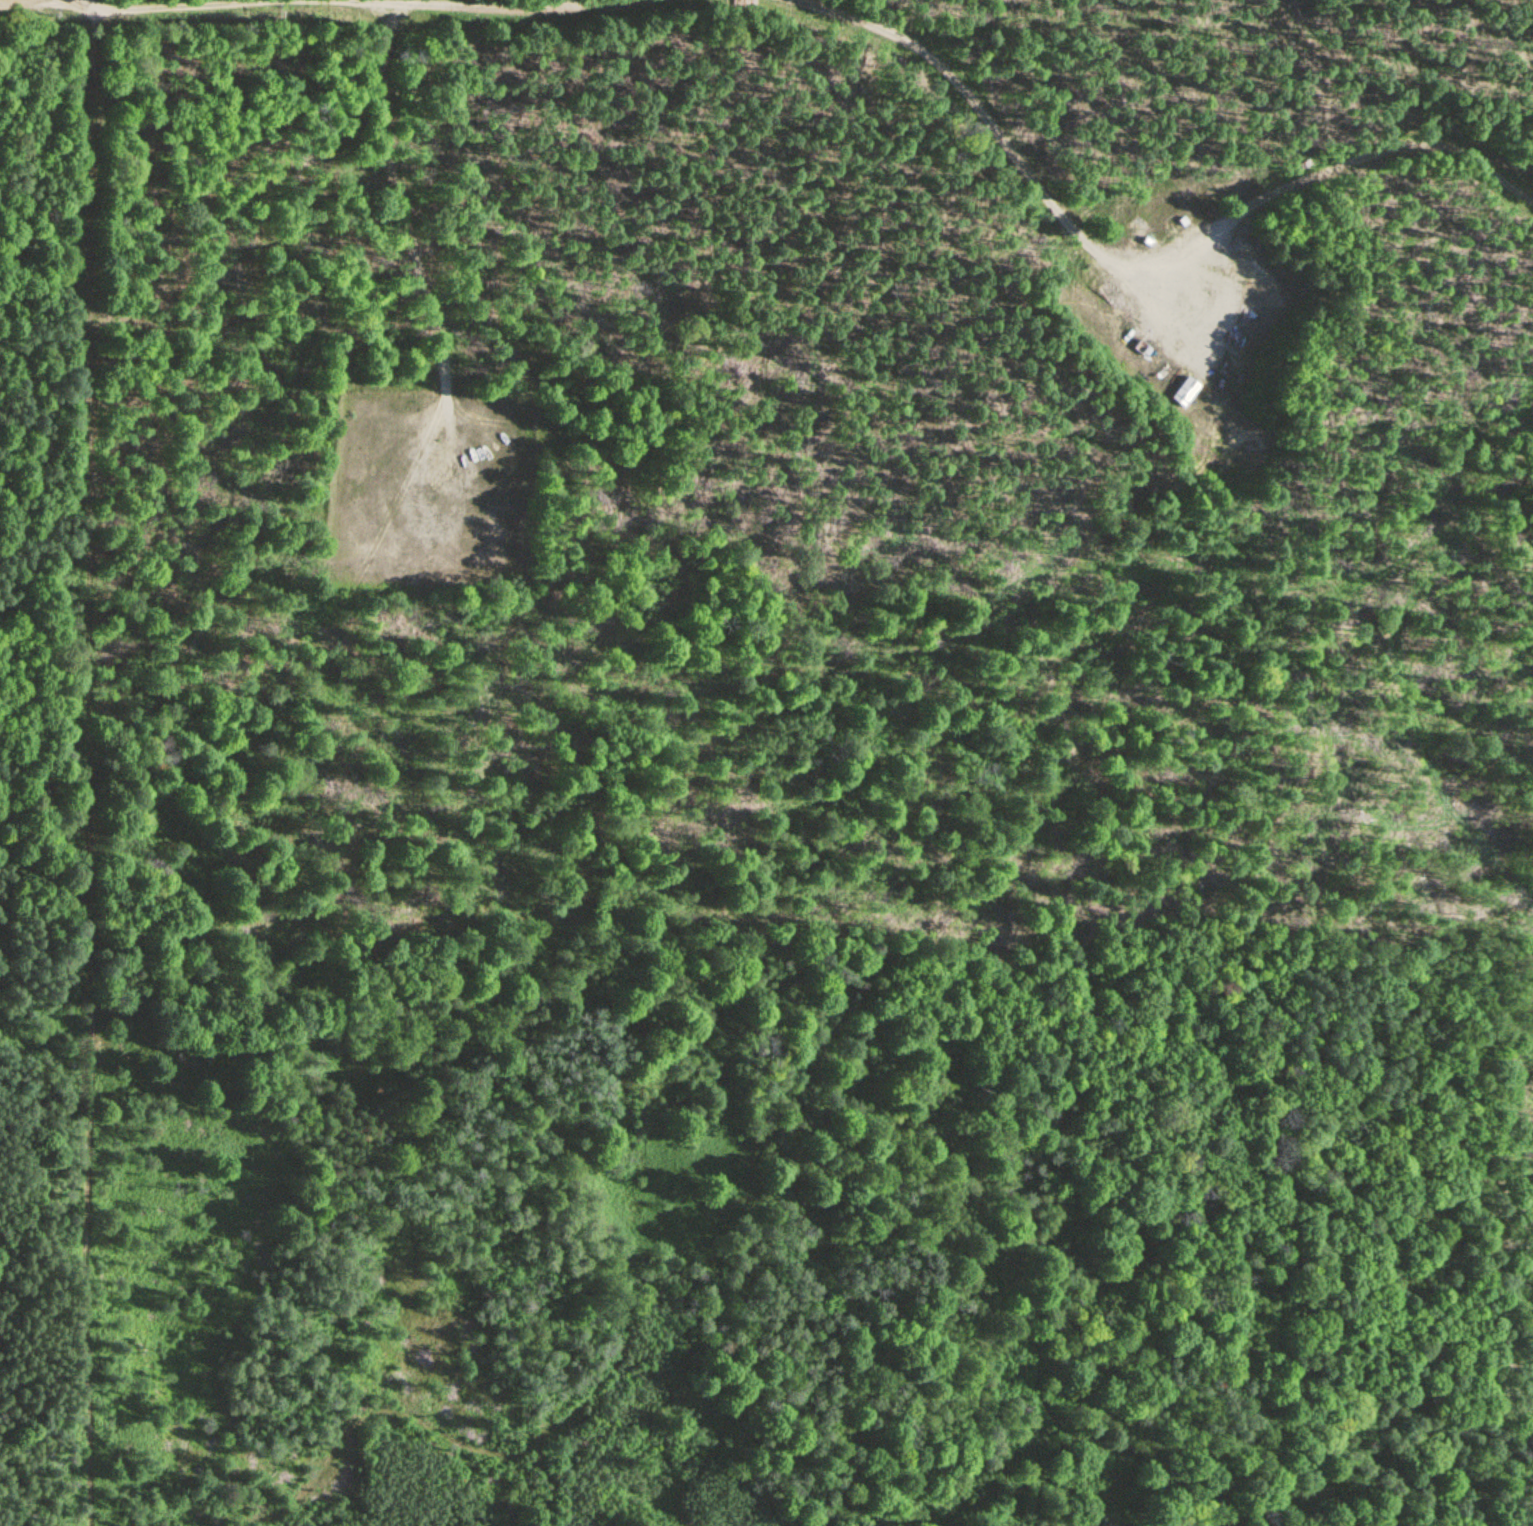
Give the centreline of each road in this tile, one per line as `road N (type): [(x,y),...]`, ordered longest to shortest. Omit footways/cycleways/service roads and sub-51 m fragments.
road 1 (track): [(89,7),(86,1525)]
road 2 (track): [(1259,206),(1404,137),(1445,126),(1475,162),(1532,208)]
road 3 (track): [(1103,253),(1259,206)]

